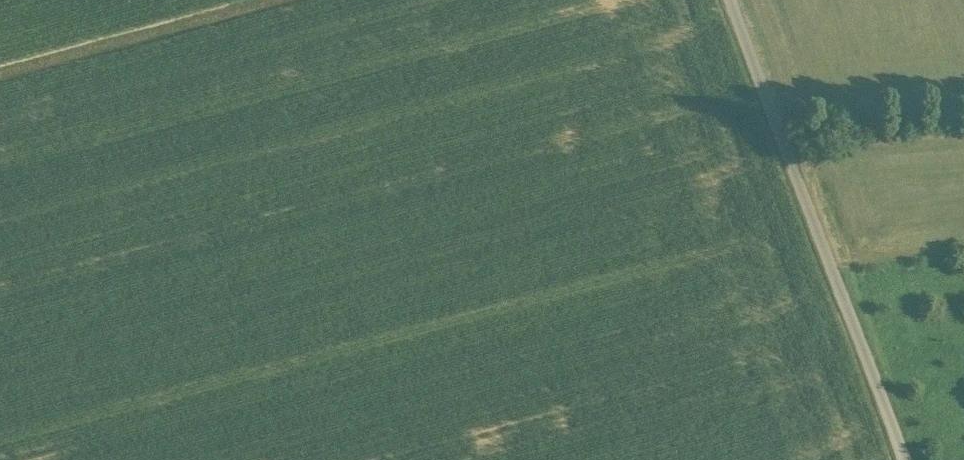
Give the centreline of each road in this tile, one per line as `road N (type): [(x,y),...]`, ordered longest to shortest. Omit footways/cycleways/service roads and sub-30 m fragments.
road 1 (track): [(729,0),(905,459)]

